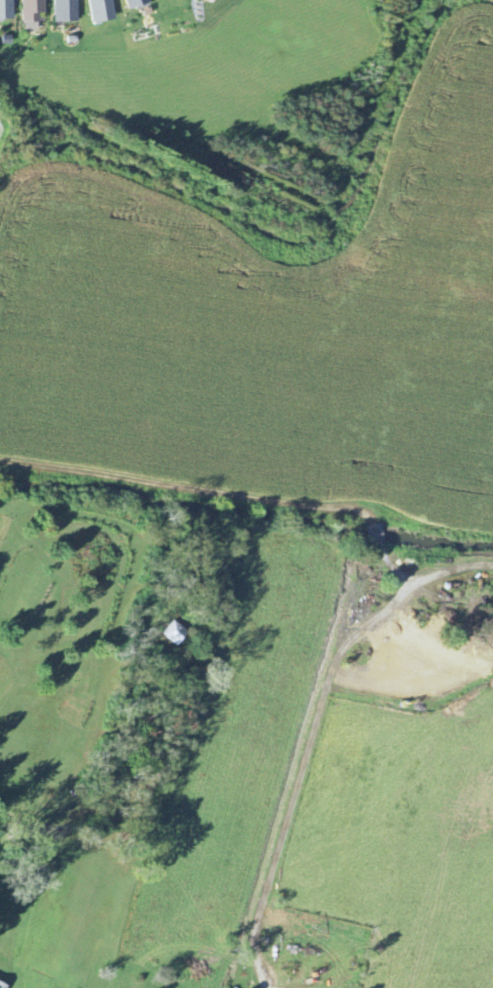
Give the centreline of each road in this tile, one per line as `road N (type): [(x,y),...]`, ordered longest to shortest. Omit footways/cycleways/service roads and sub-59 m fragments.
road 1 (track): [(492,566),(409,591),(380,550),(375,525),(354,511),(0,463)]
road 2 (track): [(409,591),(338,656),(255,925),(265,987)]

